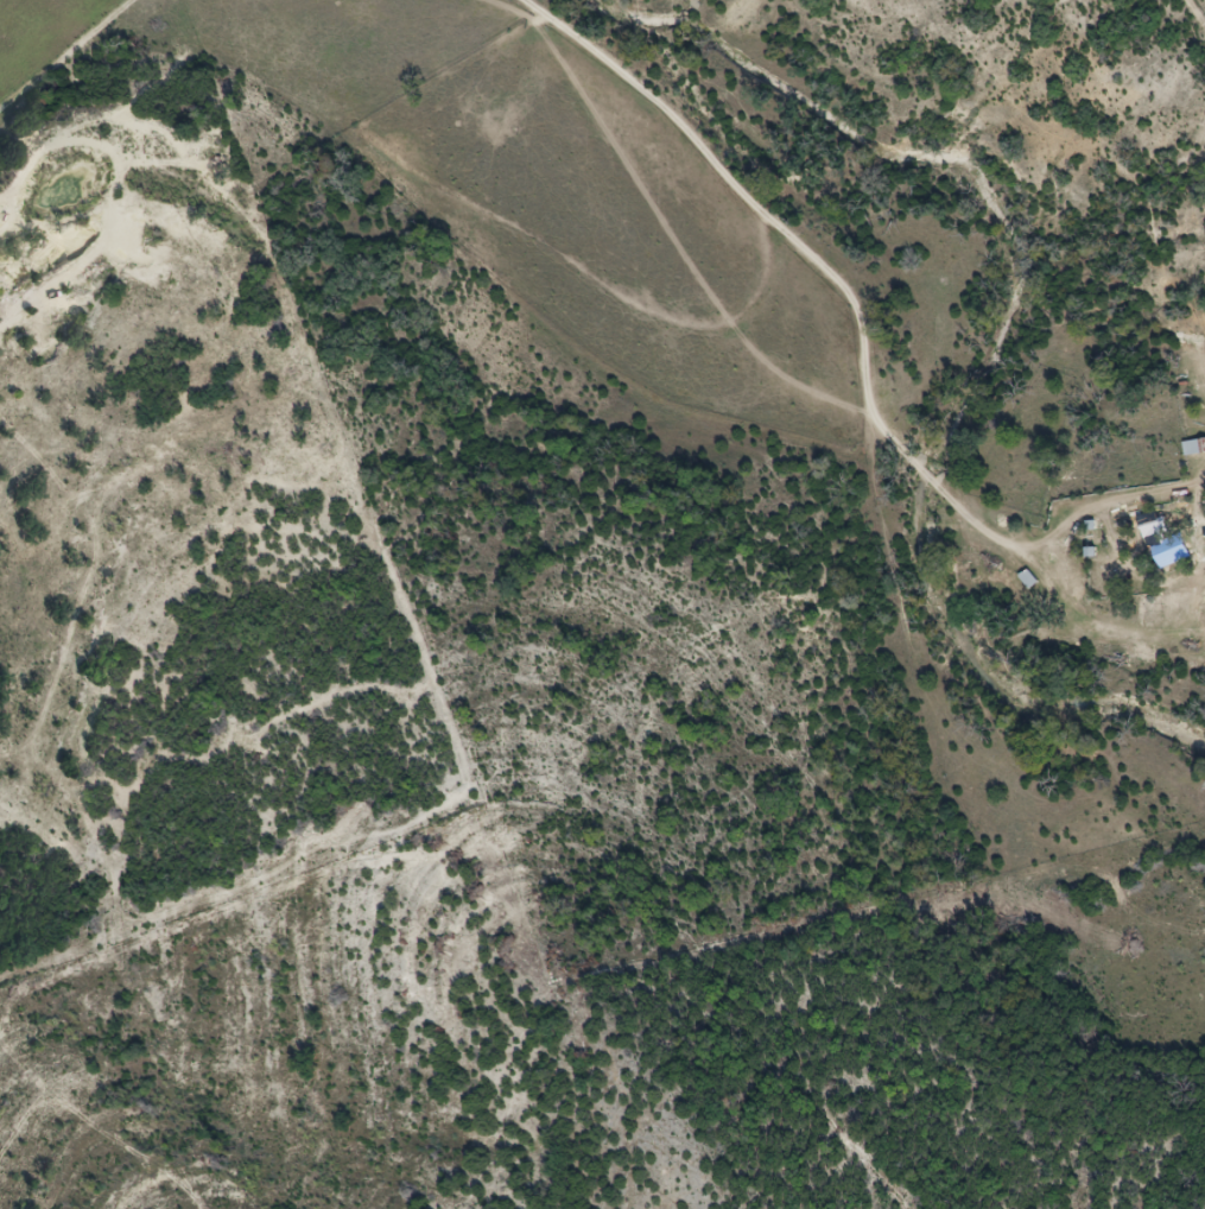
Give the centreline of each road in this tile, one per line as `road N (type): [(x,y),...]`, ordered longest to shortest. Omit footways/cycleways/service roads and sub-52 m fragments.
road 1 (residential): [(321,0),(394,392)]

